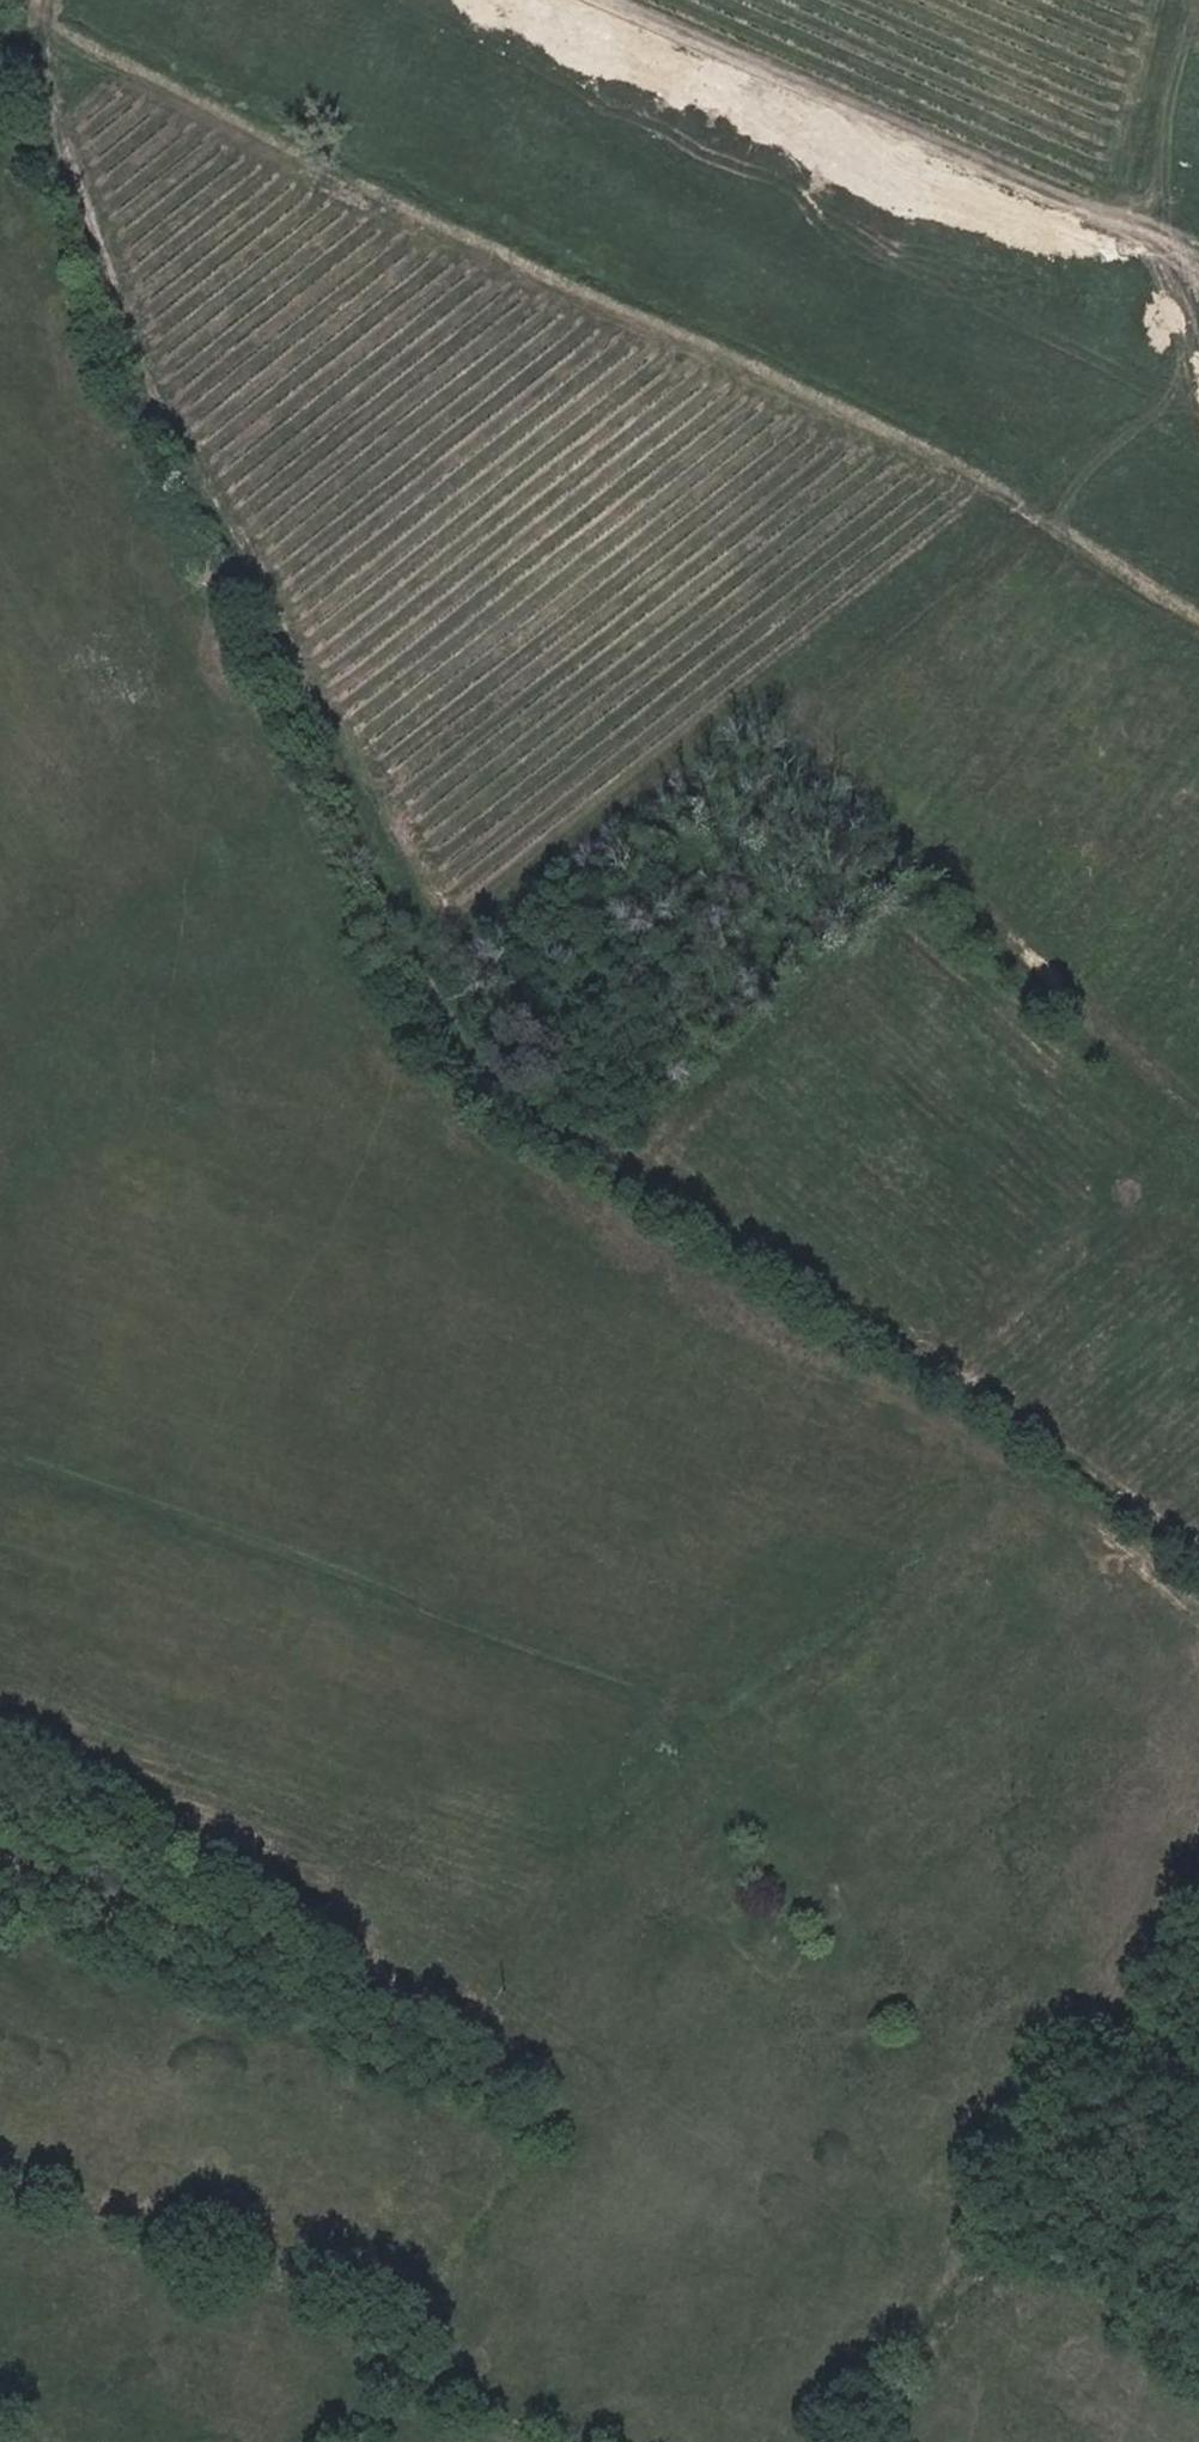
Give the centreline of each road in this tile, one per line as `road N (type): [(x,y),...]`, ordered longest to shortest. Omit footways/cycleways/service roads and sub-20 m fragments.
road 1 (track): [(1198,1540),(513,1095),(390,897),(152,385),(70,0)]
road 2 (track): [(1198,1121),(809,725),(1063,498),(1169,388),(1164,284),(1085,225),(570,0)]

